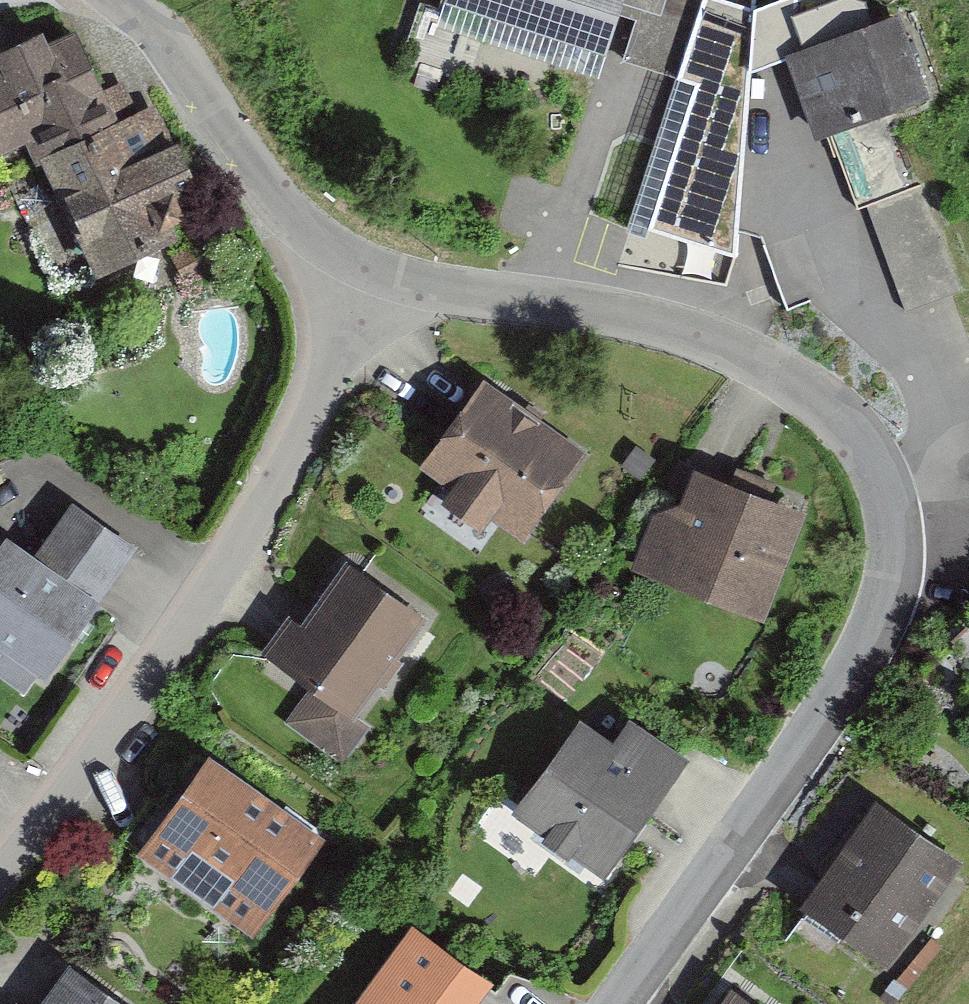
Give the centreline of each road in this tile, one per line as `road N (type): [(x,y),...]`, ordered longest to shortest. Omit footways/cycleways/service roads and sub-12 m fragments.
road 1 (residential): [(613,1003),(841,687),(881,604),(890,562),(889,516),(875,472),(819,403),(721,346),(650,324),(365,285)]
road 2 (residential): [(0,848),(80,750),(211,563),(365,285)]
road 3 (residential): [(365,285),(287,220),(188,78),(101,0)]

